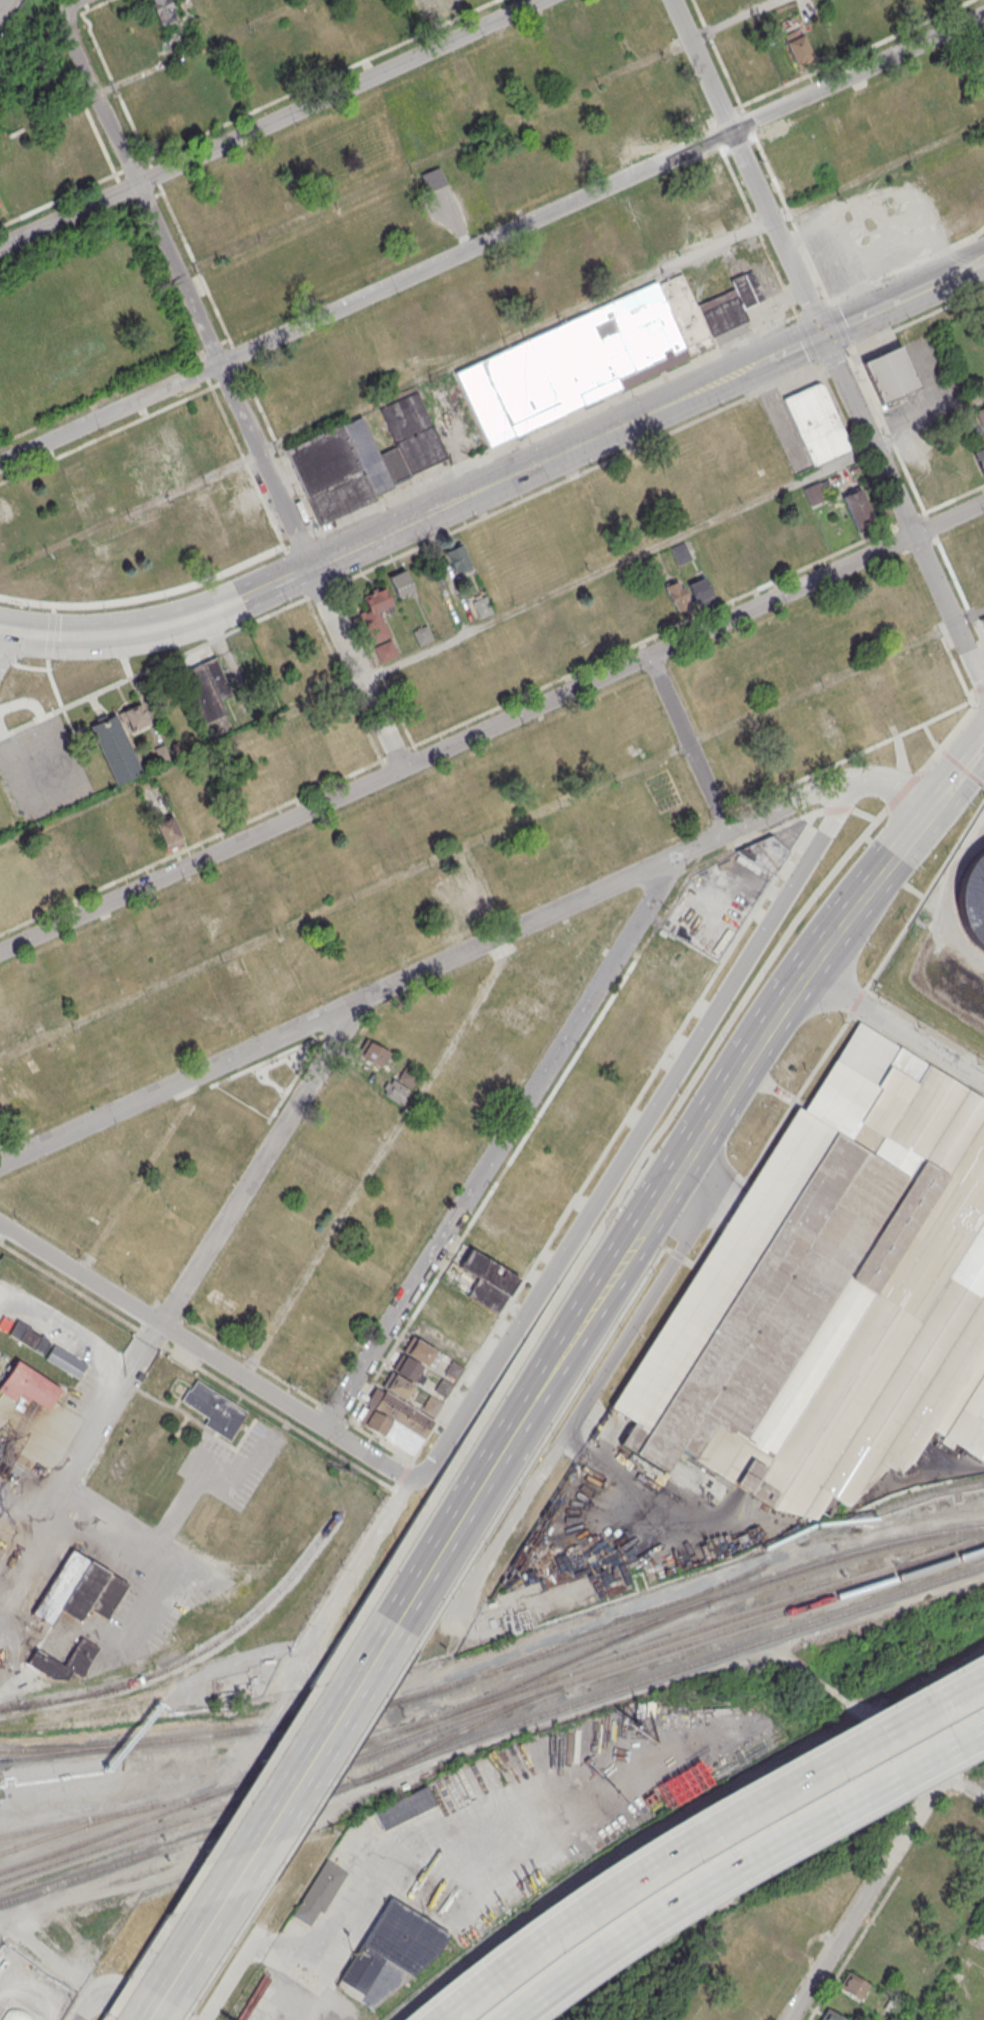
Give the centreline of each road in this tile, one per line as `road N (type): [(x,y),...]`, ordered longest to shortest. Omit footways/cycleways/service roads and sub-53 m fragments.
road 1 (residential): [(0,1224),(420,1491),(851,780)]
road 2 (residential): [(0,951),(983,503)]
road 3 (residential): [(929,811),(877,779),(851,780),(0,1164)]
road 4 (residential): [(983,14),(218,364)]
road 5 (residential): [(401,768),(66,32),(68,2)]
road 6 (residential): [(983,692),(671,0)]
road 7 (residential): [(679,853),(323,1427)]
road 8 (motorway): [(983,1673),(628,1875),(432,2019)]
road 9 (motorway): [(510,2019),(743,1863),(983,1729)]
road 10 (primary): [(674,1169),(803,974),(983,747)]
road 11 (primary): [(145,2019),(393,1620)]
road 12 (primary): [(393,1620),(638,1234)]
road 13 (secondary): [(766,360),(354,548)]
road 14 (residential): [(137,183),(539,0)]
road 15 (residential): [(360,1000),(159,1325)]
road 16 (residential): [(934,1797),(791,2019)]
road 17 (residential): [(218,364),(0,464)]
road 18 (residential): [(728,831),(647,656)]
road 19 (residential): [(0,246),(137,183)]
road 20 (secondary): [(129,633),(0,628)]

